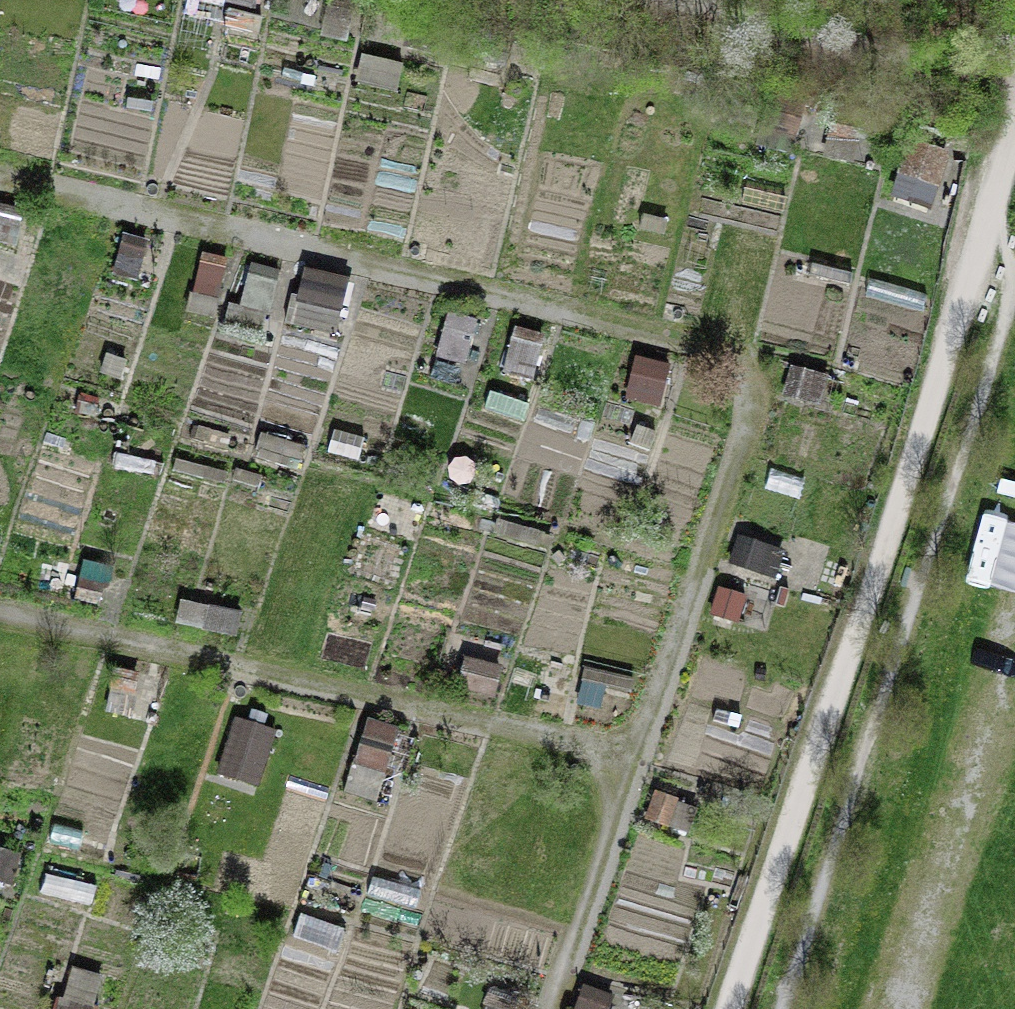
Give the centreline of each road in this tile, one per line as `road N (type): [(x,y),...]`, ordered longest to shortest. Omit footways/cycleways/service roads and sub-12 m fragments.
road 1 (track): [(992,201),(731,1008)]

